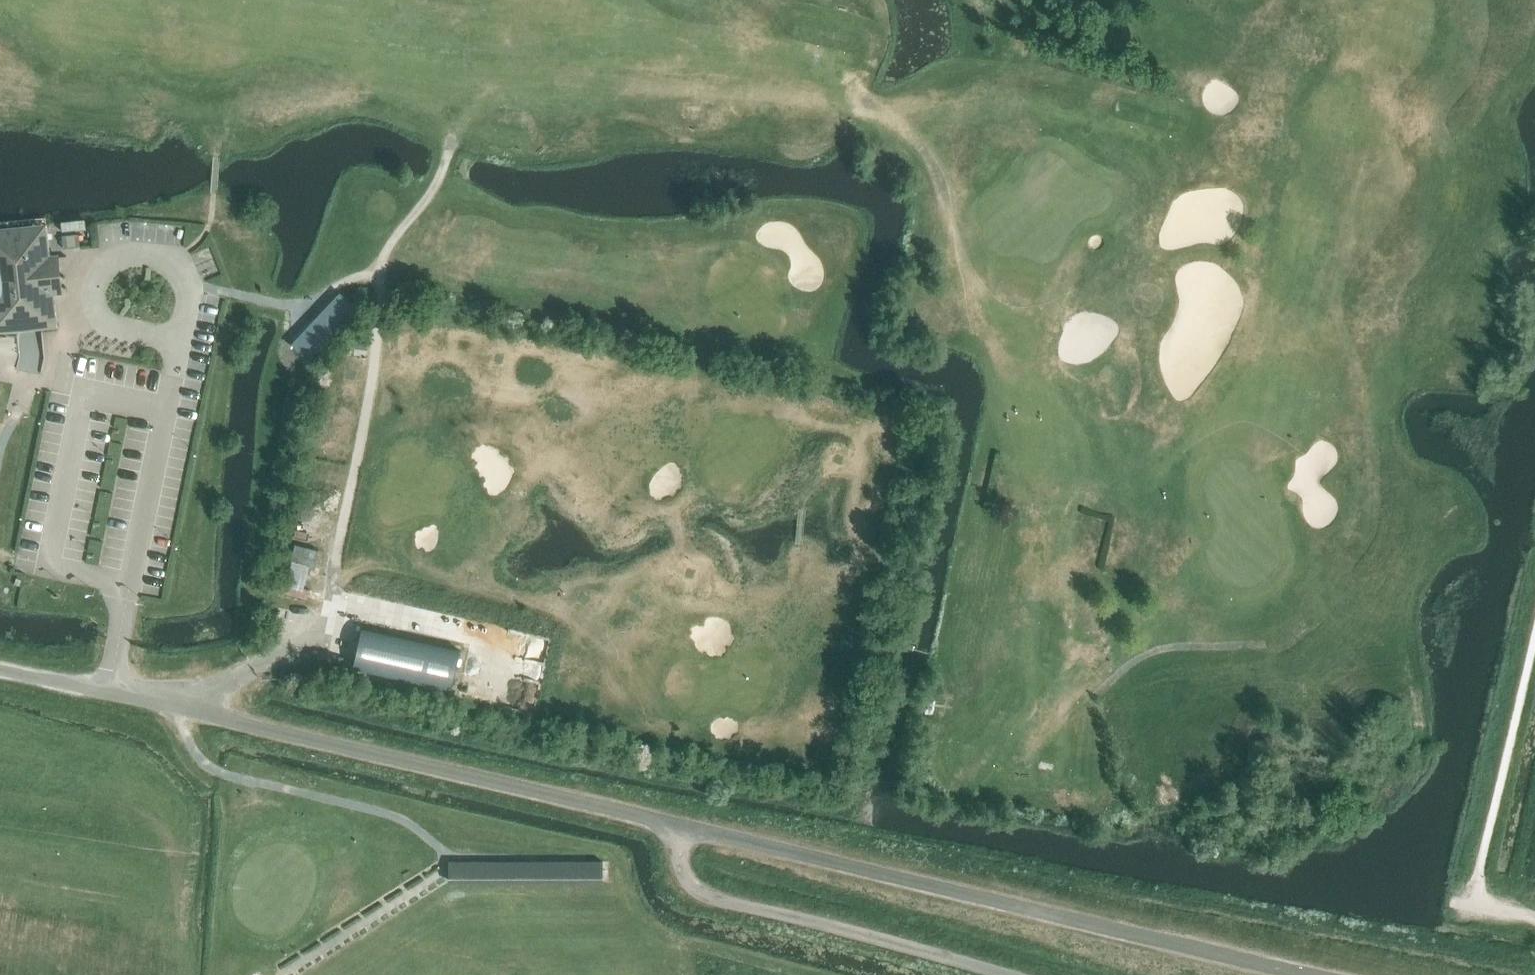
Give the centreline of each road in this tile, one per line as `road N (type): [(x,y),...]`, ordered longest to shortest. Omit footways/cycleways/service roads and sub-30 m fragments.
road 1 (unclassified): [(670,825),(0,670)]
road 2 (unclassified): [(1300,974),(670,825)]
road 3 (unclassified): [(670,825),(689,884),(738,907),(1007,974)]

